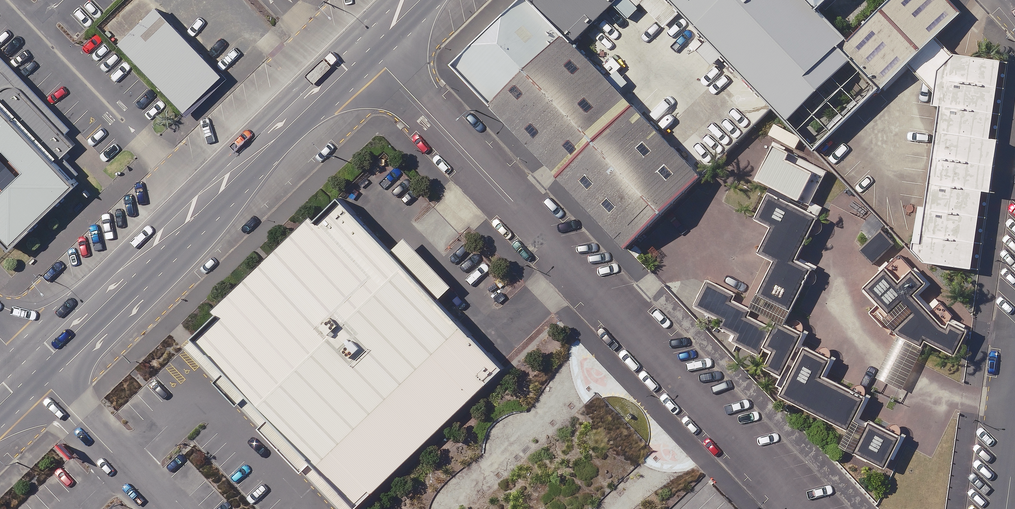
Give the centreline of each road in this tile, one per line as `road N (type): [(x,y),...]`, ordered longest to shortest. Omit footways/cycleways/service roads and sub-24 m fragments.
road 1 (unclassified): [(370,50),(807,508)]
road 2 (trunk): [(370,50),(120,272),(30,367)]

